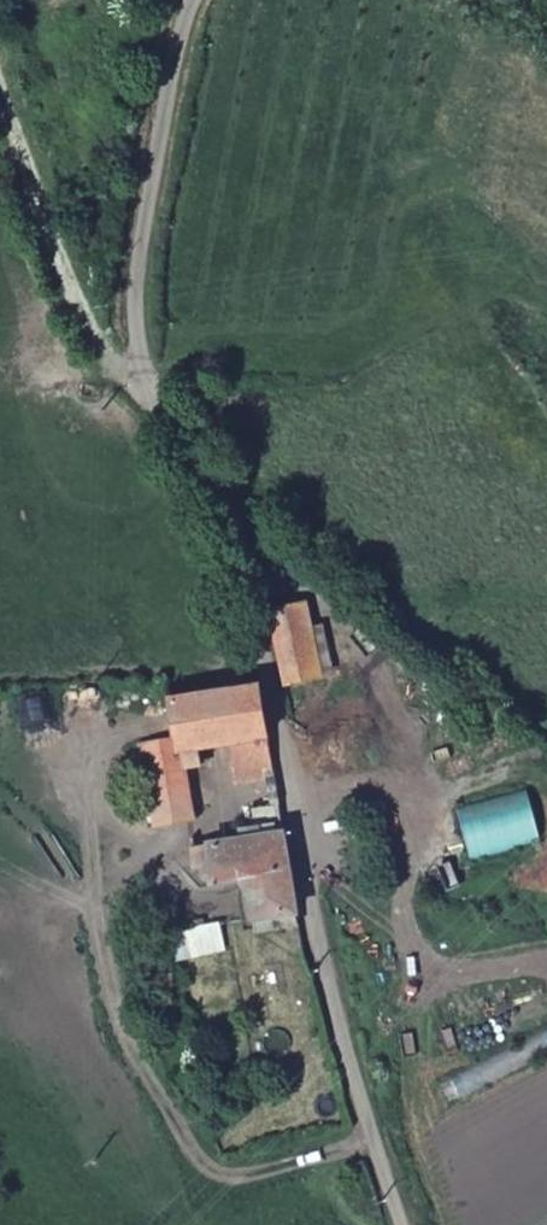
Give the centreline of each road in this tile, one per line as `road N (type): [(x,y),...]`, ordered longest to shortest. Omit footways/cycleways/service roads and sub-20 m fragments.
road 1 (unclassified): [(194,0),(171,52),(139,262),(144,350),(162,400),(254,567),(318,919),(403,1224)]
road 2 (track): [(162,400),(119,369),(79,307),(0,107)]

